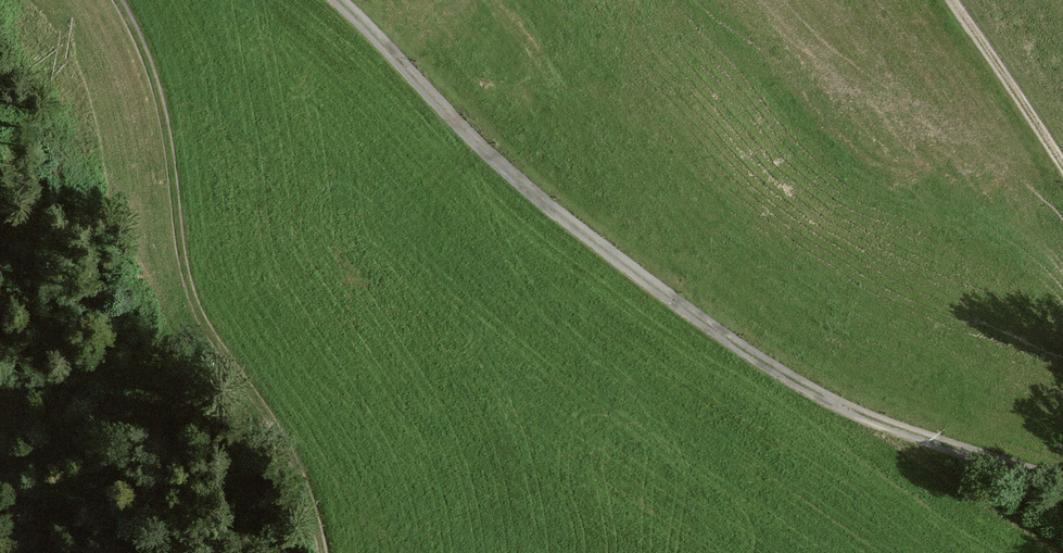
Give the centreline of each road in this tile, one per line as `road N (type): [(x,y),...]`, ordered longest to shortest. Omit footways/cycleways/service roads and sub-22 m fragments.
road 1 (track): [(1062,490),(909,439),(789,385),(625,272),(488,159),(337,0)]
road 2 (track): [(326,552),(294,460),(205,331),(185,273),(152,71),(113,0)]
road 3 (track): [(950,0),(1062,168)]

